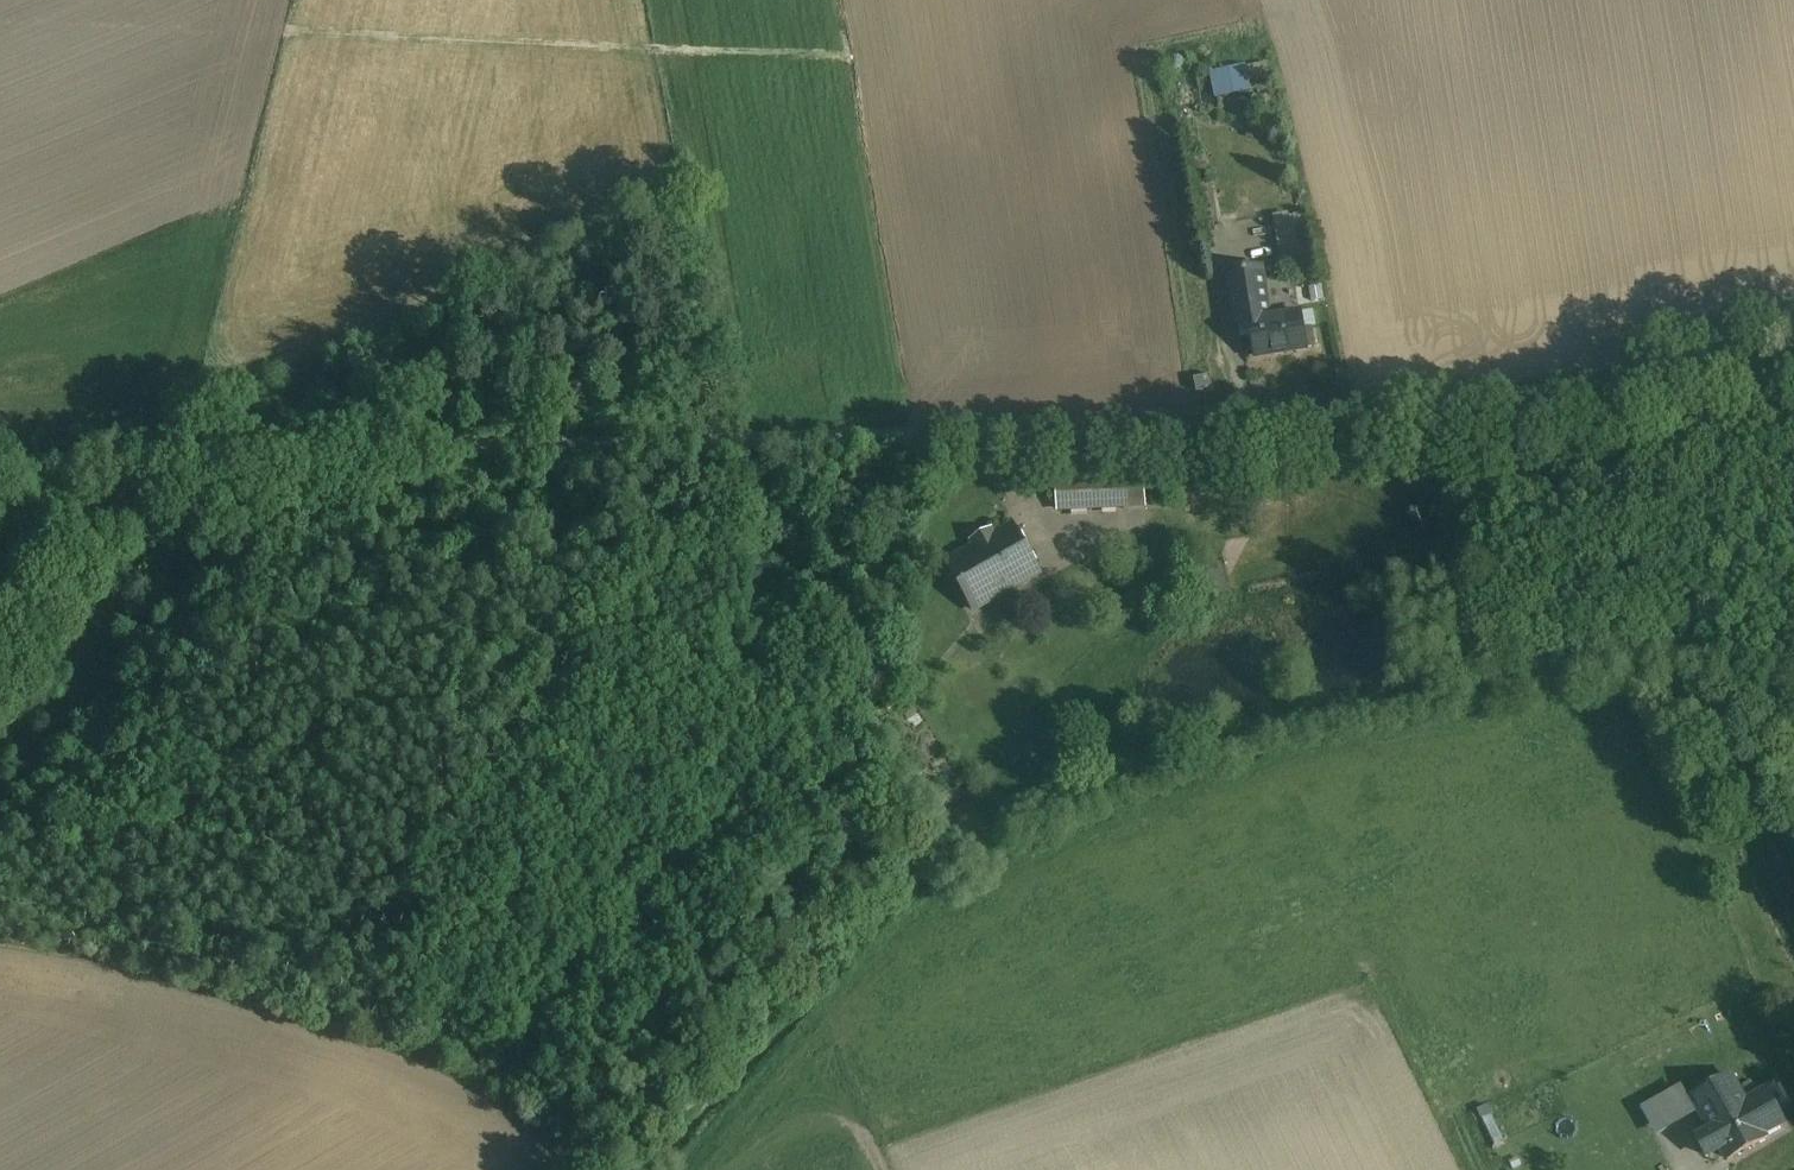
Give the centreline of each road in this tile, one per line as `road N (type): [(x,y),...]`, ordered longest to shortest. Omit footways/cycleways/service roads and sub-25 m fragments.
road 1 (unclassified): [(1793,365),(1247,419),(697,443),(0,458)]

